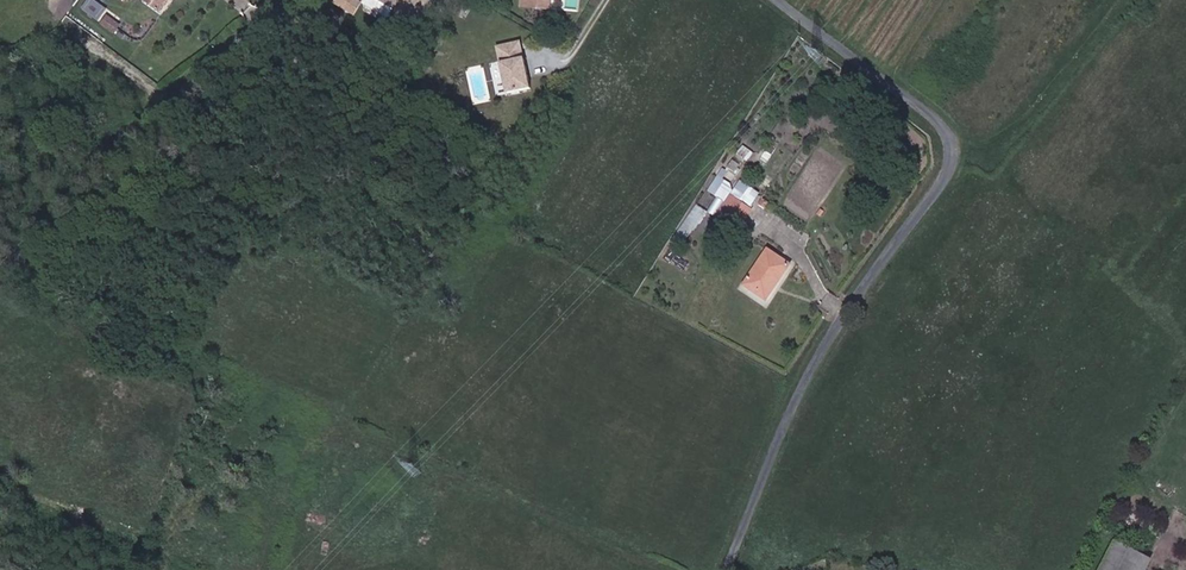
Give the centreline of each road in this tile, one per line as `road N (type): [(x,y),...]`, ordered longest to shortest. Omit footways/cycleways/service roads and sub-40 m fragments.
road 1 (tertiary): [(0,260),(110,139),(287,0)]

